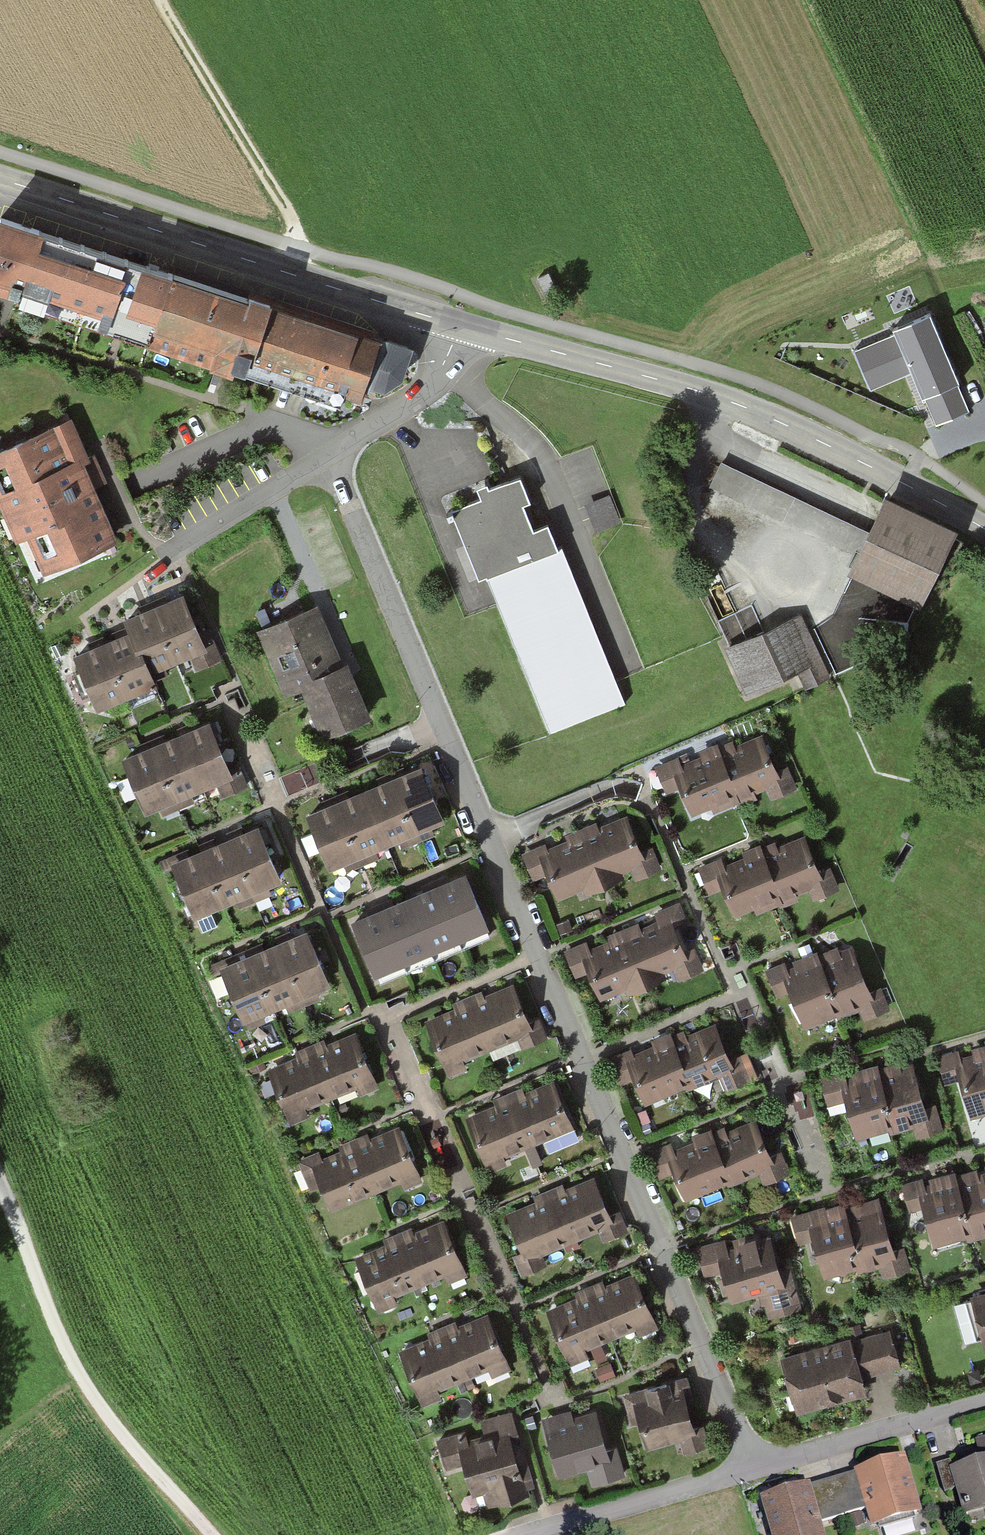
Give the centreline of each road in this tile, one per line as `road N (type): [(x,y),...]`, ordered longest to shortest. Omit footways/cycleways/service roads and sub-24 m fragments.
road 1 (residential): [(748,1468),(329,451),(426,383),(460,327)]
road 2 (tertiary): [(460,327),(715,396),(863,459),(984,527)]
road 3 (tertiary): [(0,180),(460,327)]
road 4 (track): [(0,1194),(86,1391),(203,1534)]
road 5 (track): [(296,275),(295,248),(158,0)]
road 6 (residential): [(984,1399),(748,1468)]
road 7 (residential): [(748,1468),(515,1534)]

